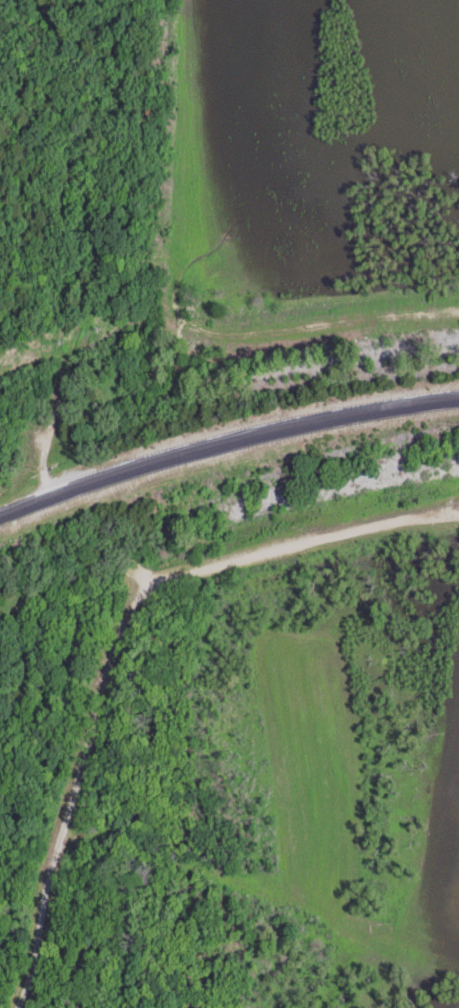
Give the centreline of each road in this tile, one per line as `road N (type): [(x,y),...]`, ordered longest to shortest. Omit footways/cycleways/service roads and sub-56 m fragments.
road 1 (secondary): [(0,517),(171,458),(458,398)]

